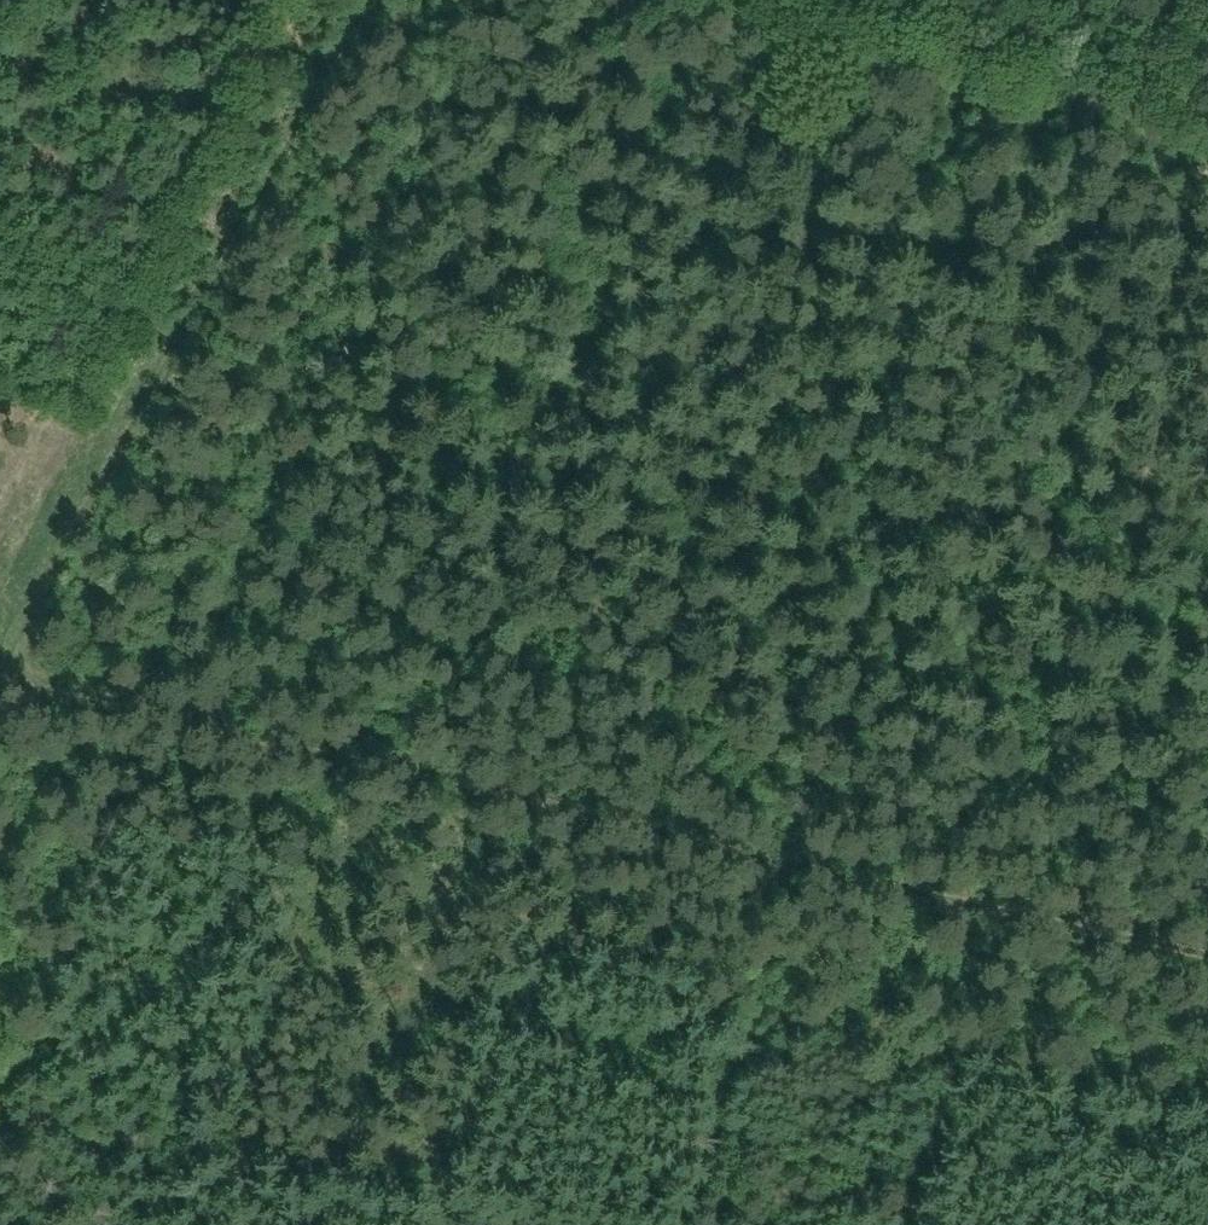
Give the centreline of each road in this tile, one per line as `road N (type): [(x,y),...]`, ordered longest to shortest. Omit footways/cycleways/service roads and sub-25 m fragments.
road 1 (track): [(8,666),(1207,959)]
road 2 (track): [(373,0),(350,27),(0,681)]

